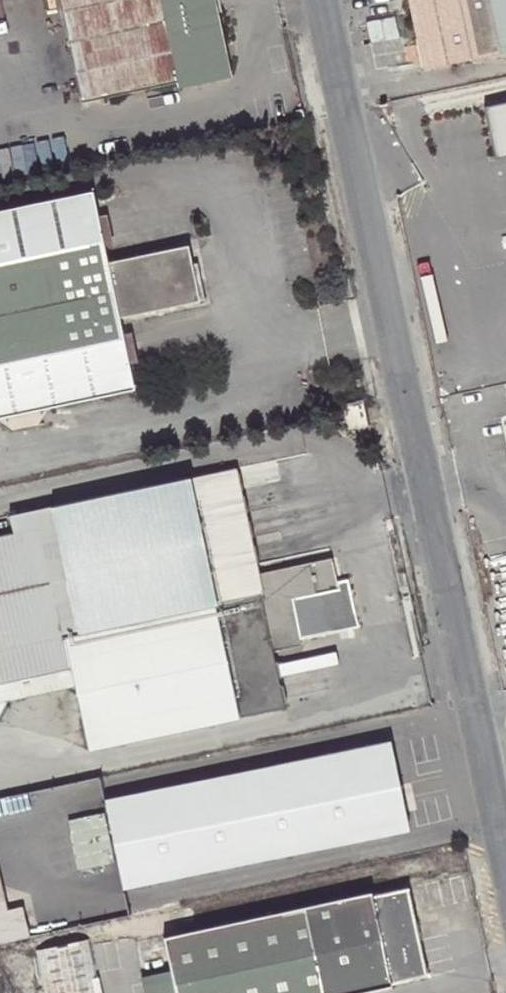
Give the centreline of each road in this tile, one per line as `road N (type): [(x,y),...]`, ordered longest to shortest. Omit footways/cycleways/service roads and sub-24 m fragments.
road 1 (unclassified): [(321,0),(433,483),(505,852)]

